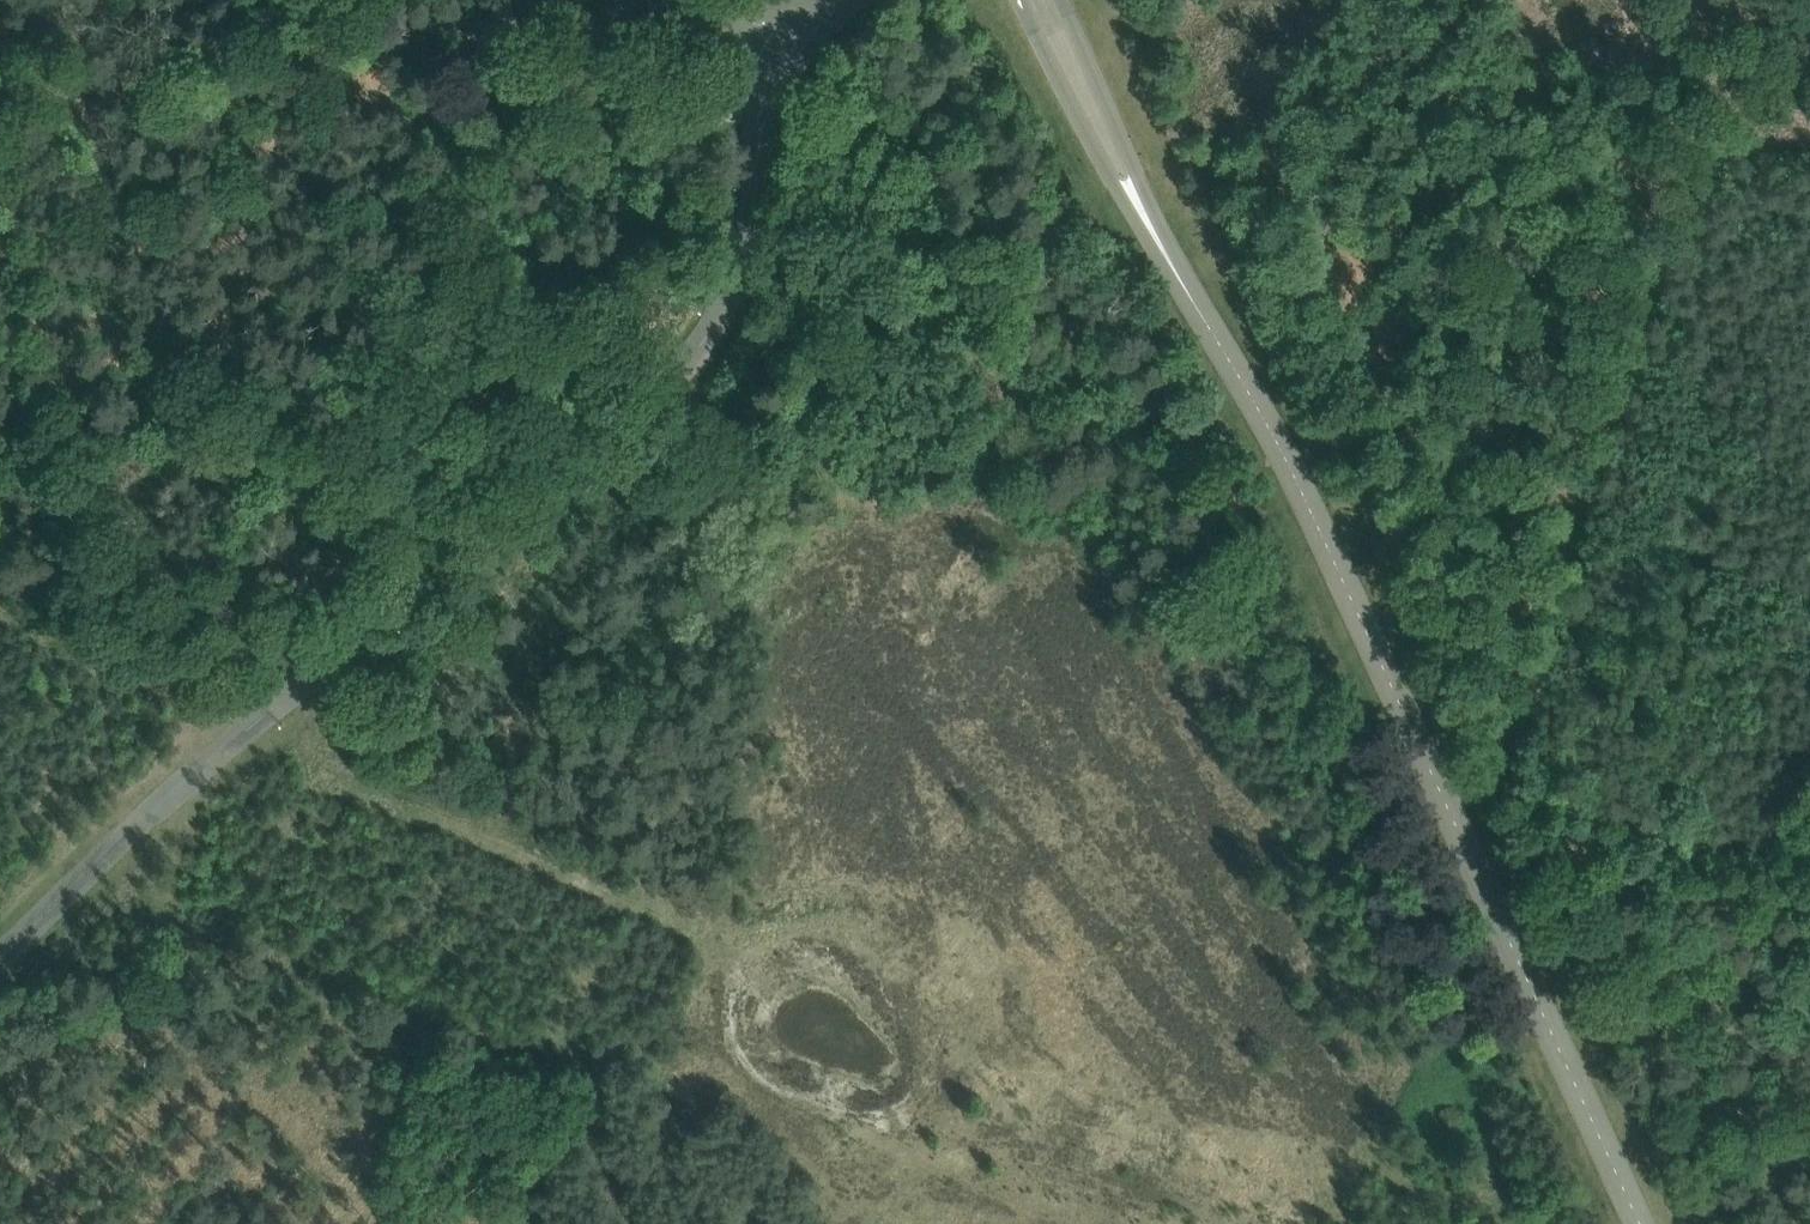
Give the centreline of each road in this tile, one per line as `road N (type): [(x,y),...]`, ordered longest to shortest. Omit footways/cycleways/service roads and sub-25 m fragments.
road 1 (unclassified): [(1641,1223),(1047,0)]
road 2 (unclassified): [(0,965),(114,854),(495,535),(718,318),(747,235),(766,72),(815,0)]

